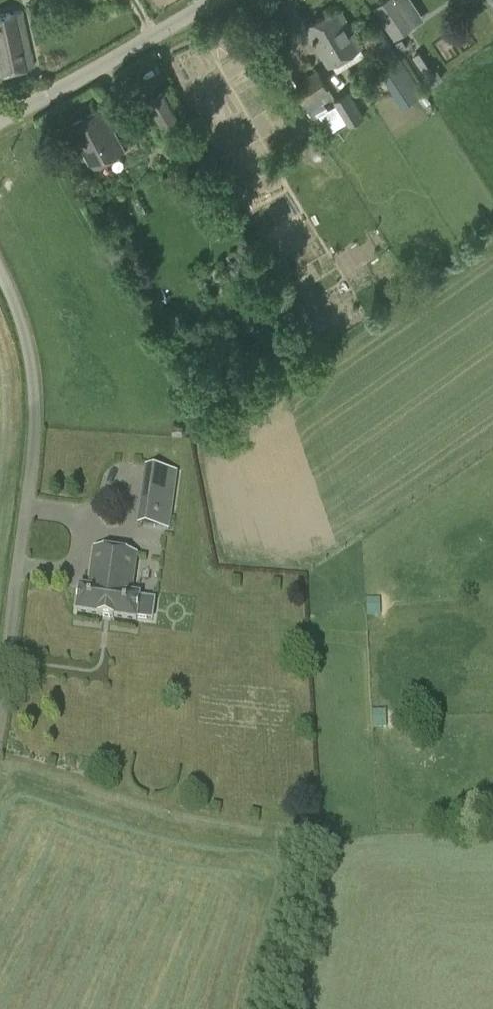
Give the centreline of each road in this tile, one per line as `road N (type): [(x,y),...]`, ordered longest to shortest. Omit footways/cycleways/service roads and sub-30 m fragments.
road 1 (unclassified): [(0,278),(35,383),(0,708)]
road 2 (unclassified): [(0,124),(219,0)]

